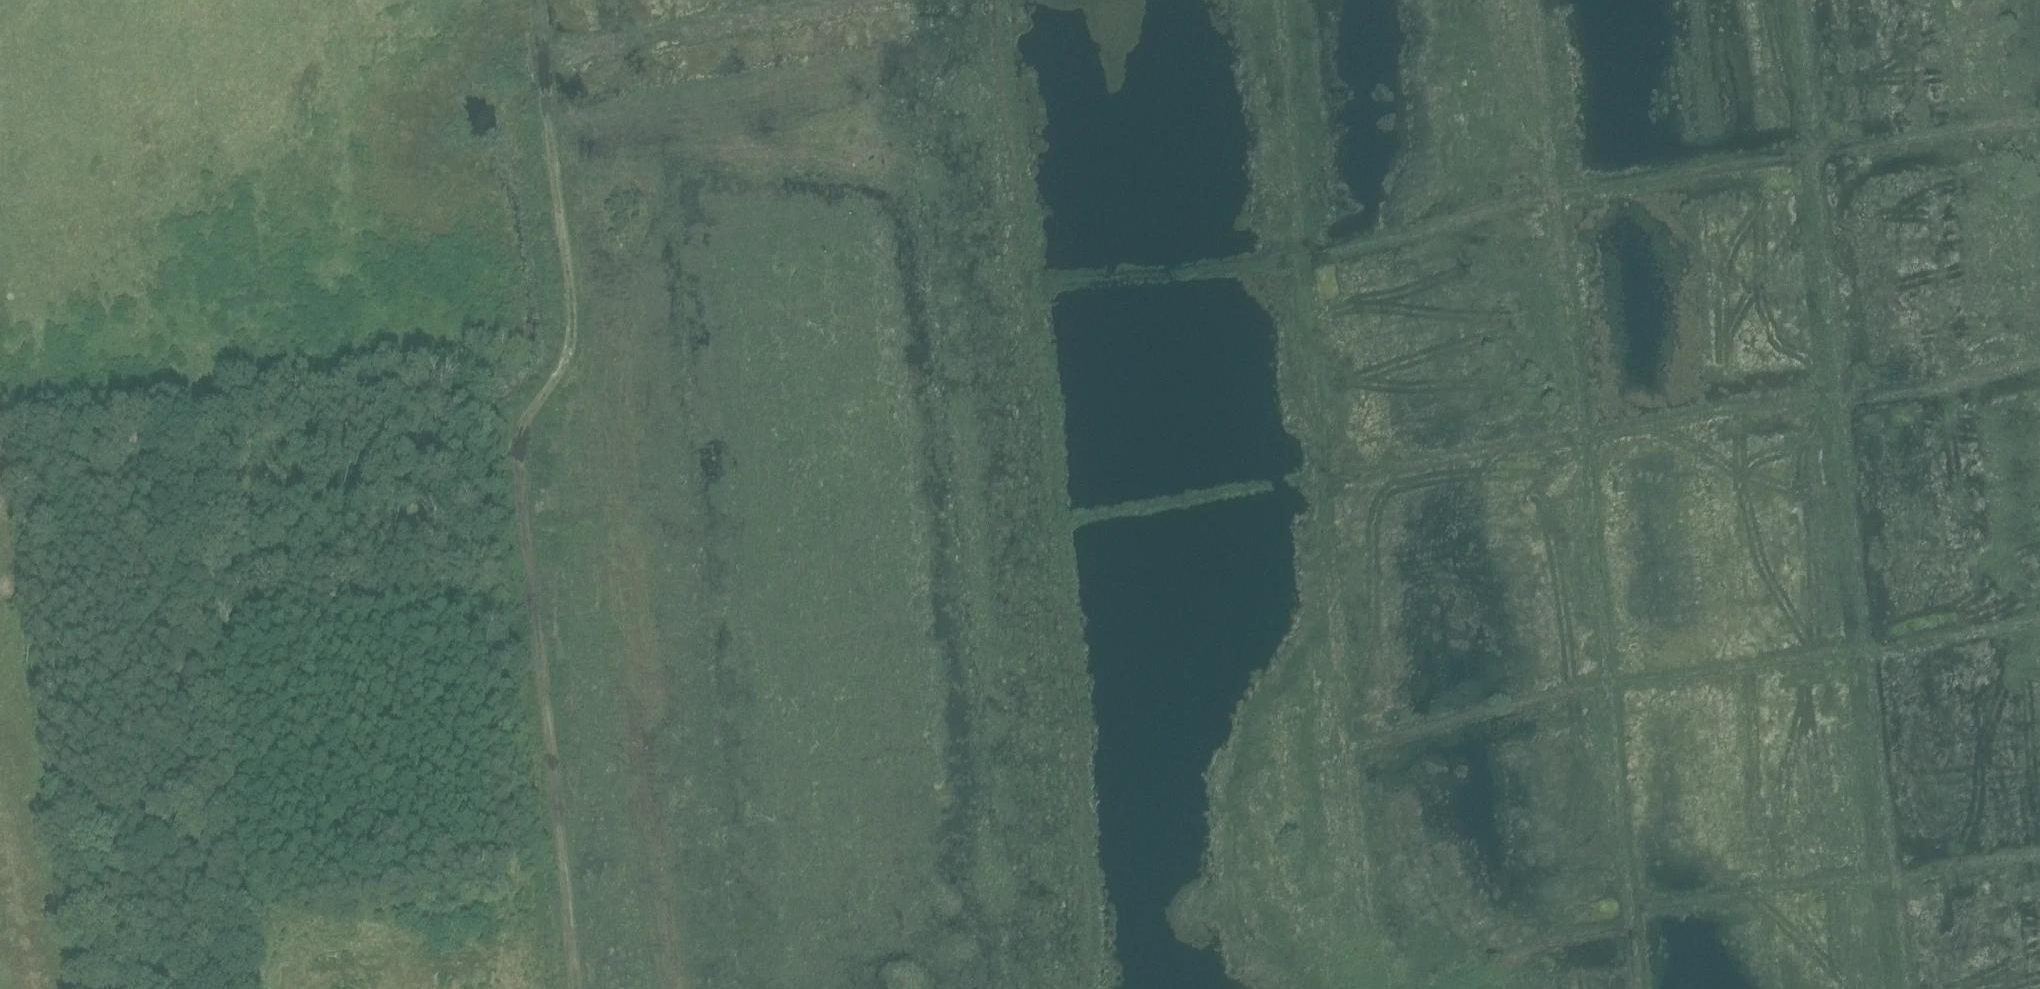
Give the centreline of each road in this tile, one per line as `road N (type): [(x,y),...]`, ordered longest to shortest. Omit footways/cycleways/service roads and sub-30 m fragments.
road 1 (track): [(578,988),(523,472),(526,418),(578,335),(536,0)]

